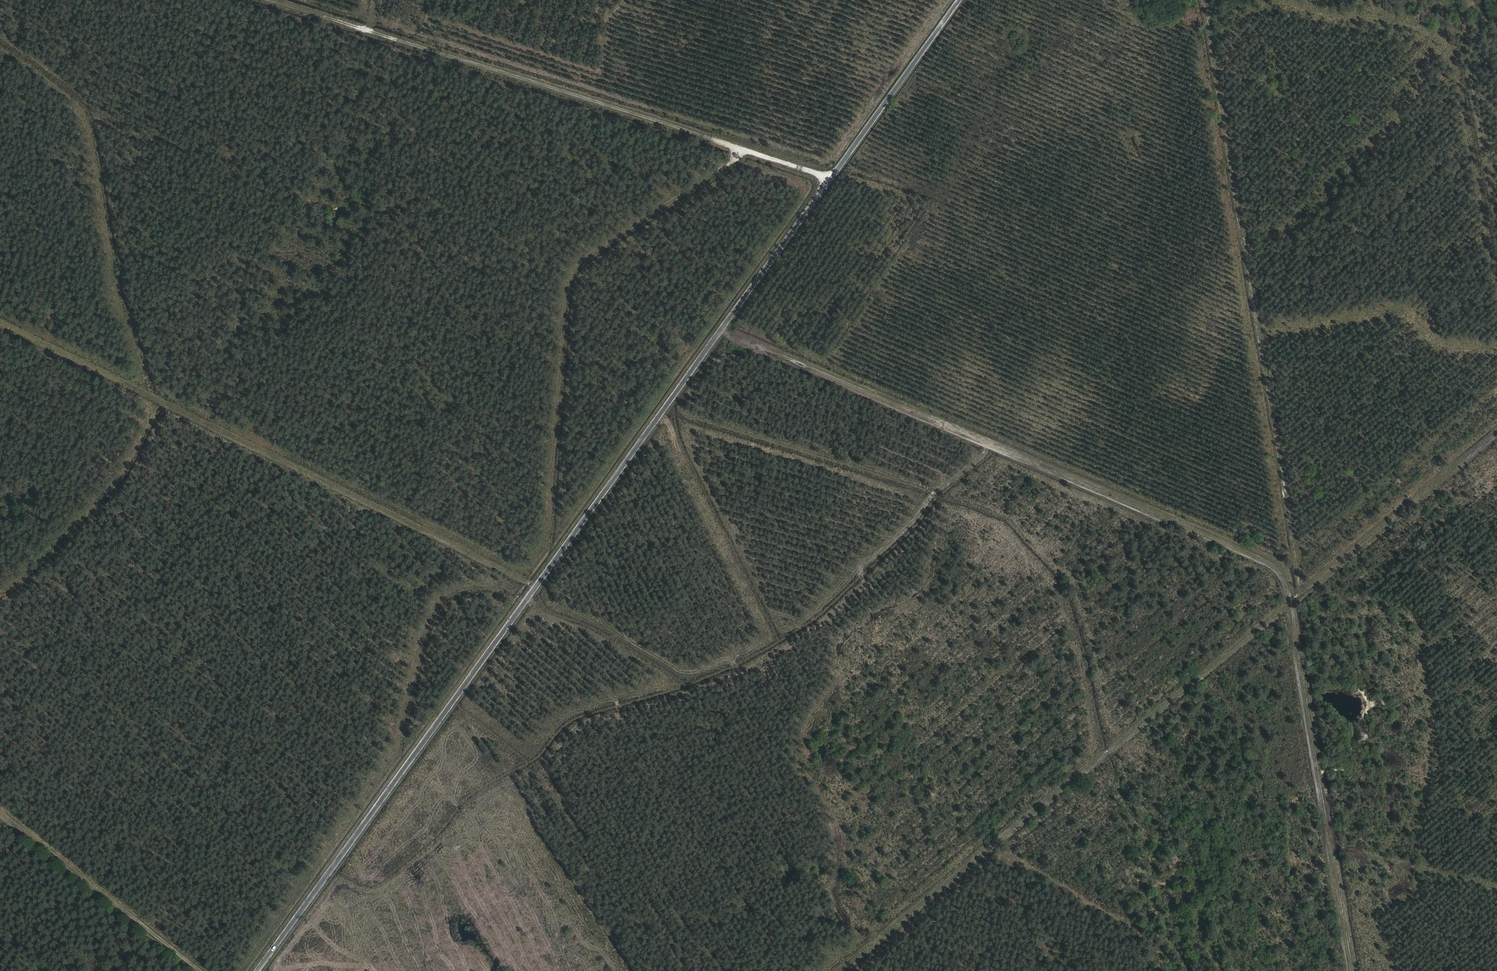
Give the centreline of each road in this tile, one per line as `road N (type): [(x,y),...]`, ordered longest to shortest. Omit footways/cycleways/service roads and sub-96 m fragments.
road 1 (unclassified): [(961,0),(260,970)]
road 2 (track): [(837,970),(1496,424)]
road 3 (track): [(1289,596),(1278,565),(722,333)]
road 4 (track): [(537,589),(0,319)]
road 5 (track): [(830,184),(752,147),(283,0)]
road 6 (track): [(1321,970),(1263,618)]
road 7 (track): [(0,807),(210,970)]

